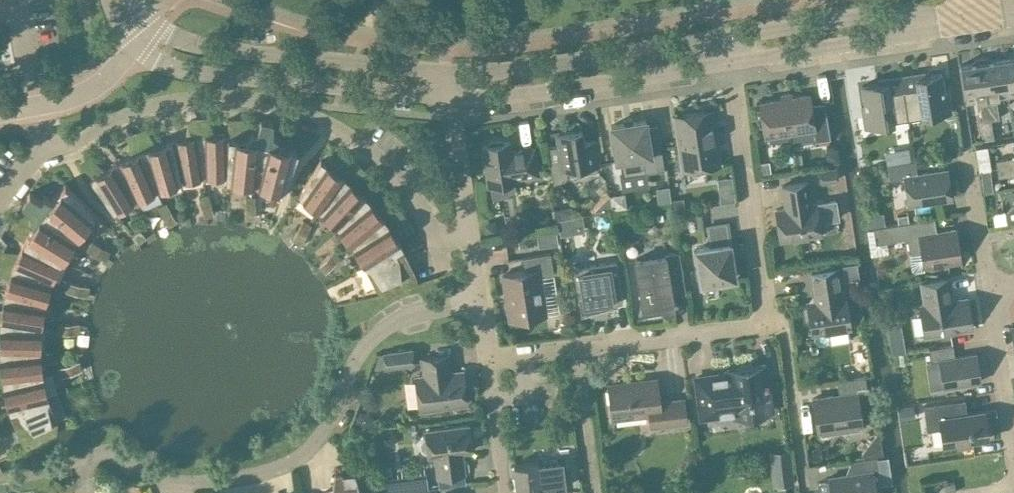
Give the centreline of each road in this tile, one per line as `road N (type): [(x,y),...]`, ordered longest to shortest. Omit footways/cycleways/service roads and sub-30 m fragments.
road 1 (residential): [(84,480),(84,459),(108,451),(159,478),(189,483),(287,468),(335,422),(354,367),(376,337),(422,310),(476,299)]
road 2 (residential): [(468,228),(430,231),(373,149),(287,103),(224,96),(134,106),(50,147)]
road 3 (residential): [(146,39),(161,64),(219,76),(448,98)]
road 4 (residential): [(447,72),(146,39)]
road 5 (residential): [(448,98),(549,94),(737,65)]
road 6 (residential): [(734,40),(447,72)]
road 7 (residential): [(487,357),(770,328)]
road 8 (residential): [(737,65),(1013,19)]
road 9 (residential): [(770,328),(737,65)]
road 10 (residential): [(966,13),(734,40)]
road 11 (residential): [(1013,465),(987,287)]
road 12 (residential): [(770,328),(783,327),(801,460)]
road 13 (residential): [(504,492),(487,357)]
road 14 (residential): [(468,228),(448,98)]
road 15 (residential): [(987,287),(967,160)]

